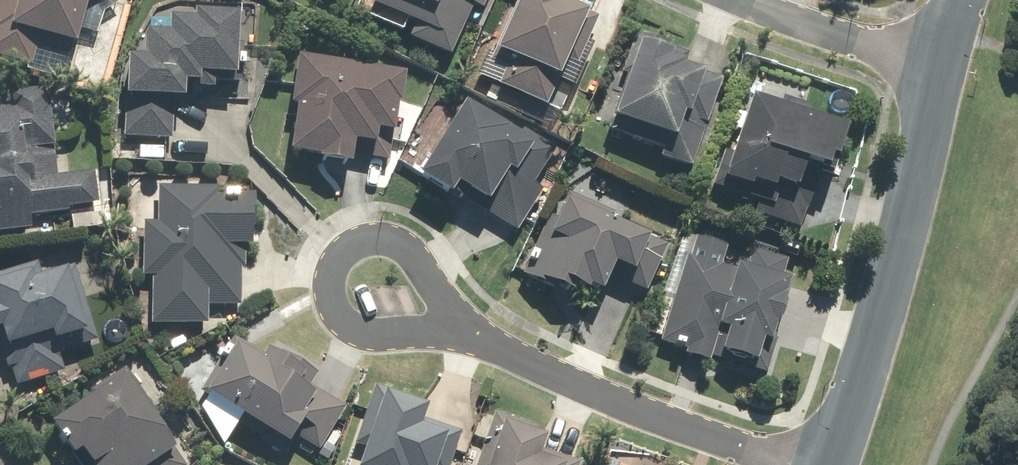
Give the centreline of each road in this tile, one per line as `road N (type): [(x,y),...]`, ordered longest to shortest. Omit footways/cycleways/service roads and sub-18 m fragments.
road 1 (tertiary): [(826,464),(933,79)]
road 2 (residential): [(462,339),(639,433),(751,464)]
road 3 (residential): [(462,339),(415,248),(400,232),(368,229),(337,250),(326,286),(331,309),(350,330)]
road 4 (residential): [(933,79),(735,0)]

